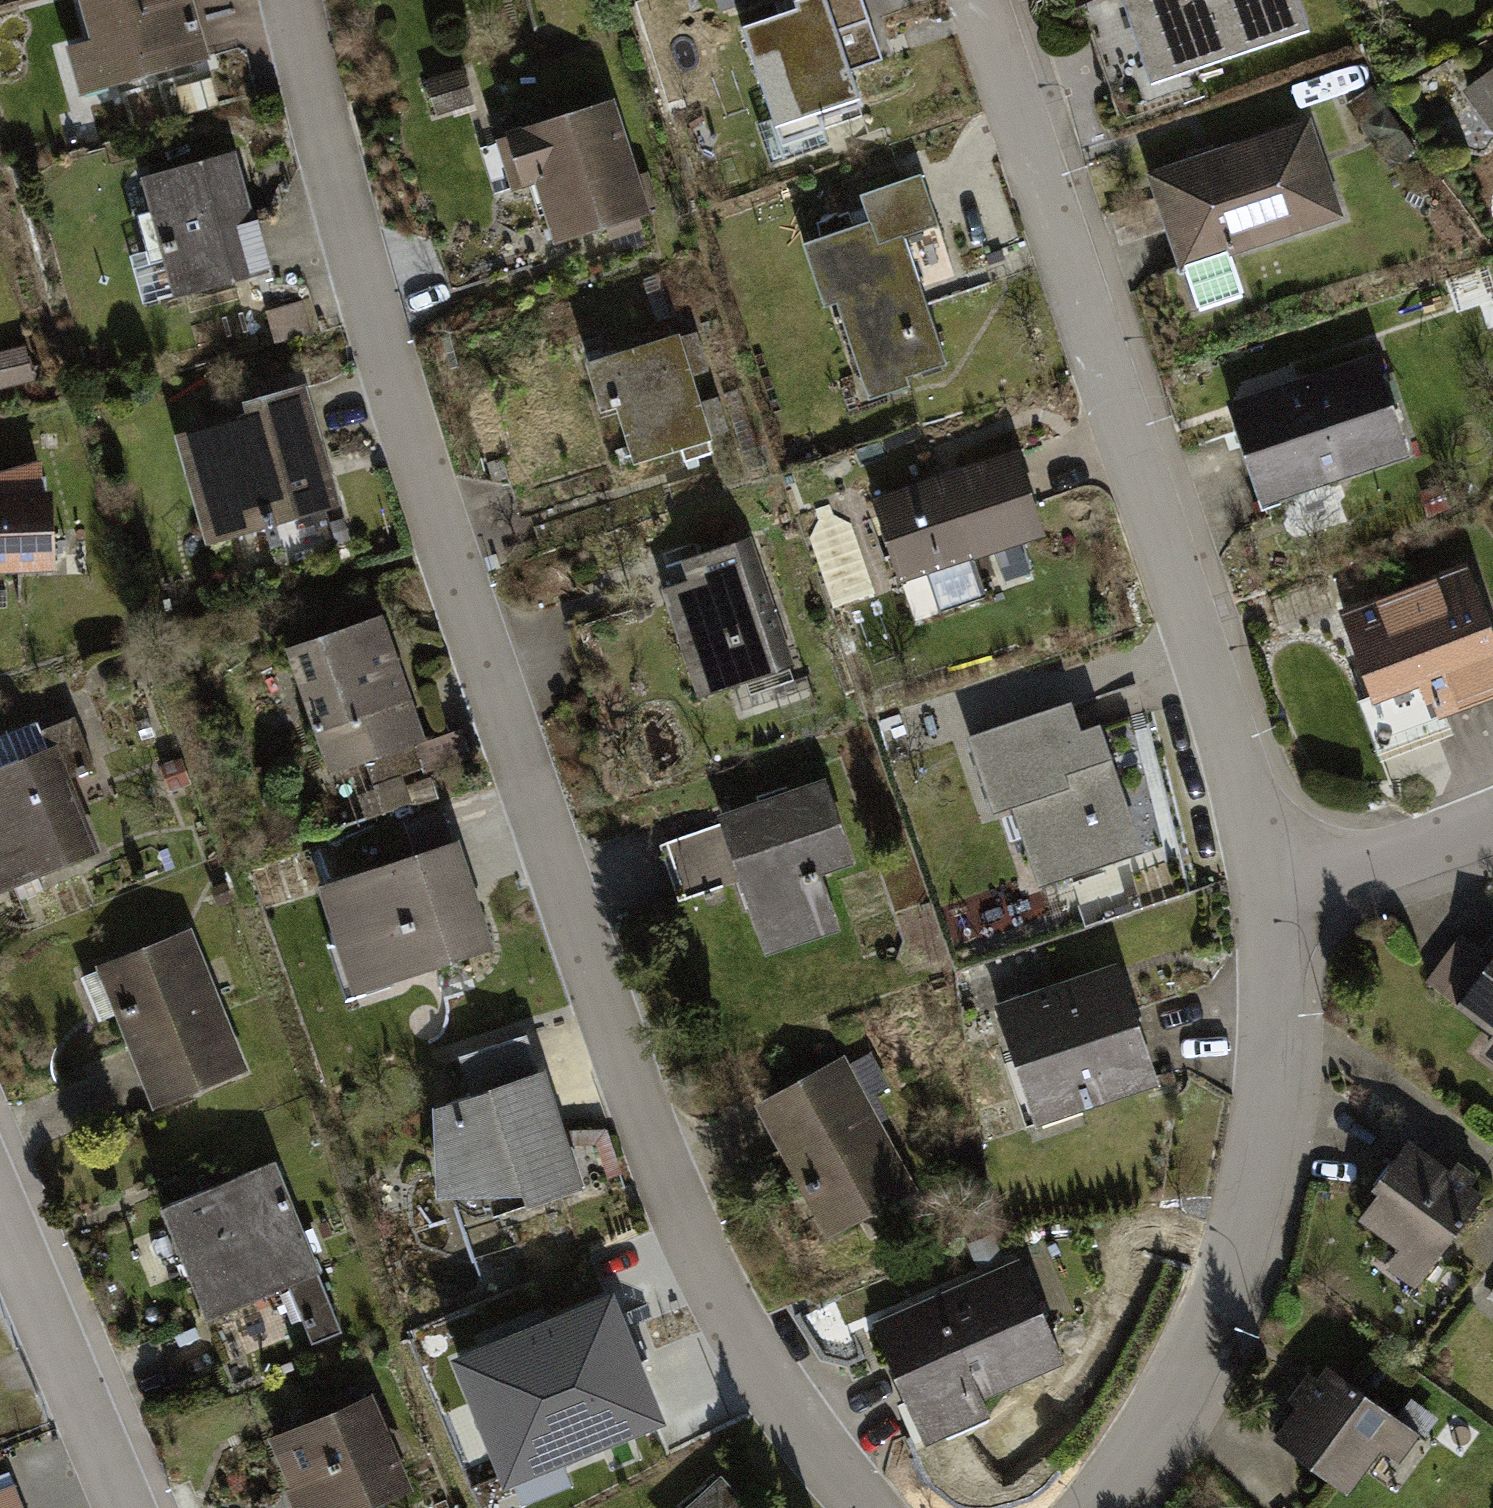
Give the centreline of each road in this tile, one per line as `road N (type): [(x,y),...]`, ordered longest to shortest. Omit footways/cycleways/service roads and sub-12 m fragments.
road 1 (residential): [(294,0),(394,378),(683,1209),(785,1406),(867,1507)]
road 2 (residential): [(981,0),(1157,489),(1270,875)]
road 3 (residential): [(1270,875),(1275,997),(1264,1164),(1203,1363),(1107,1507)]
road 4 (residential): [(0,1201),(132,1507)]
road 5 (residential): [(1492,817),(1382,857),(1270,875)]

